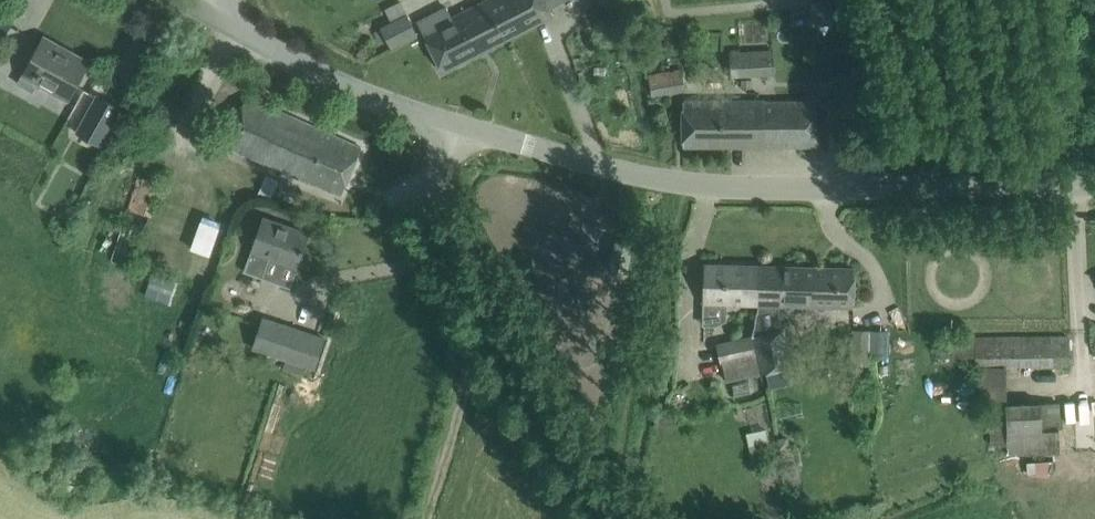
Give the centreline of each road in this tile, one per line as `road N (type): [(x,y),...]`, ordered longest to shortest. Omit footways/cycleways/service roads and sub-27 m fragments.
road 1 (unclassified): [(1094,186),(684,184),(439,121)]
road 2 (tertiary): [(619,518),(467,260),(444,207),(439,121)]
road 3 (track): [(607,499),(664,239),(684,184)]
road 4 (tertiary): [(439,121),(352,91),(211,20)]

